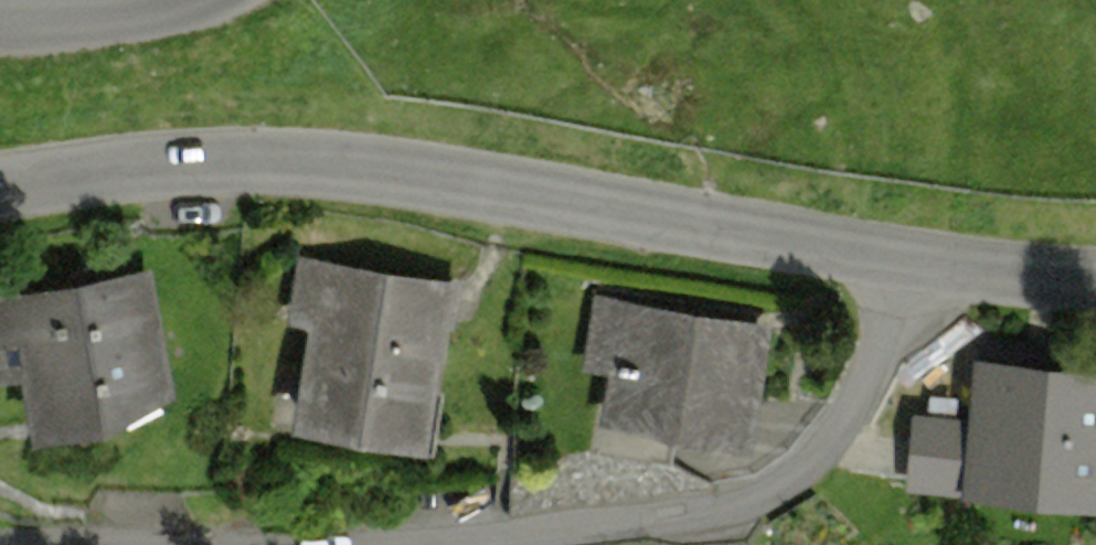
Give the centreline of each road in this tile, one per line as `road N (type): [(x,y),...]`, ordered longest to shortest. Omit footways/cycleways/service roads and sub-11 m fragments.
road 1 (unclassified): [(888,251),(347,158),(224,153),(0,194)]
road 2 (residential): [(190,544),(608,521),(717,500),(773,473),(823,434),(879,333),(888,251)]
road 3 (unclassified): [(1095,270),(888,251)]
road 4 (unclassified): [(0,25),(74,20),(119,0)]

